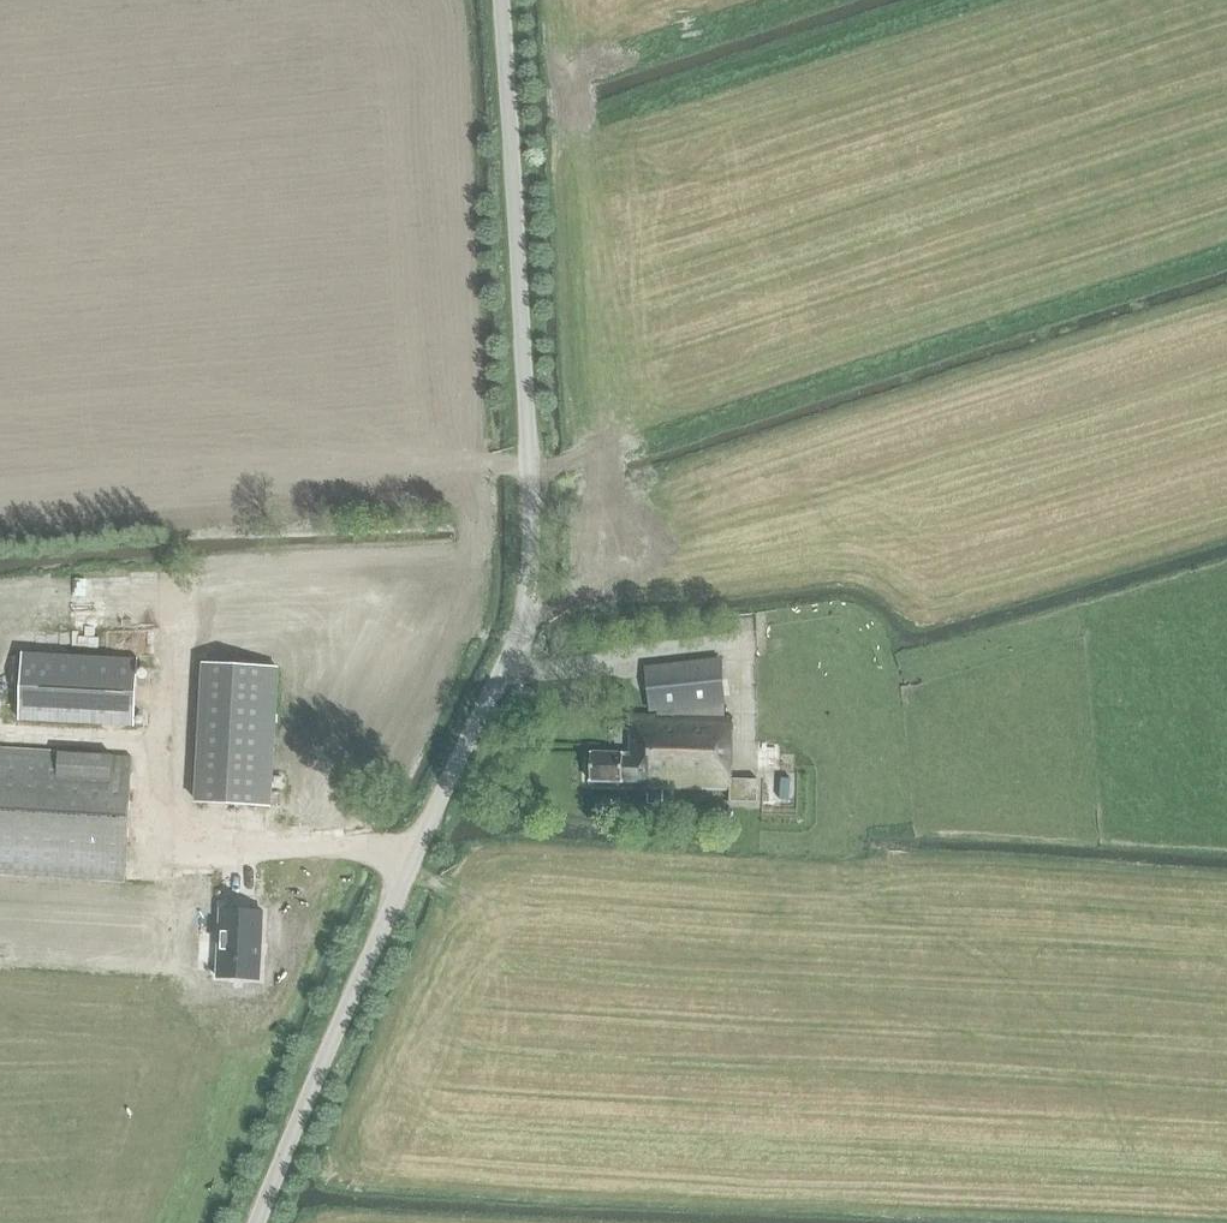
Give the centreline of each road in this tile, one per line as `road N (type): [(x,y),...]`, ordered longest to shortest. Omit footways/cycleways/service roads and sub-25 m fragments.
road 1 (unclassified): [(256,1222),(525,620),(530,483),(501,0)]

